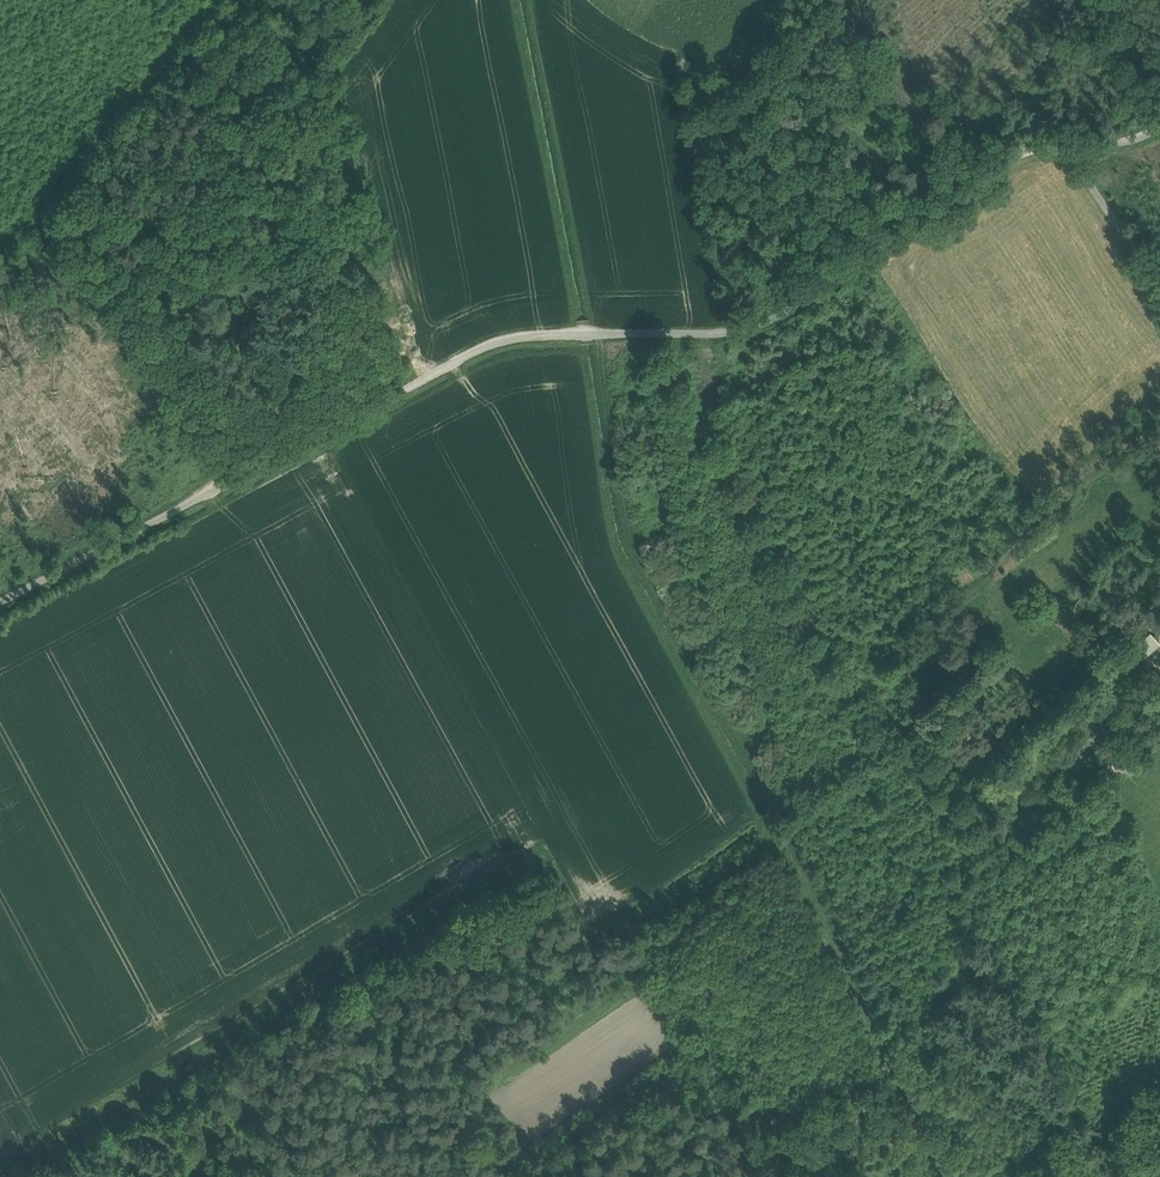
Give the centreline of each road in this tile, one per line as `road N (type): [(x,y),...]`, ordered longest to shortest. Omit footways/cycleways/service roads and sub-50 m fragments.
road 1 (track): [(1081,159),(1033,147),(746,331),(581,333),(501,344),(0,604)]
road 2 (track): [(1159,276),(1081,159)]

